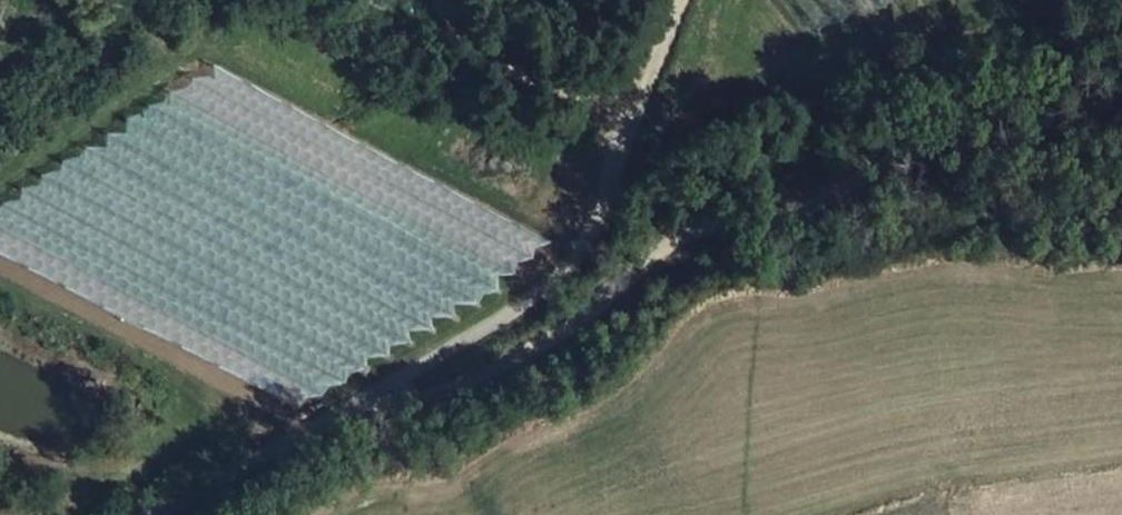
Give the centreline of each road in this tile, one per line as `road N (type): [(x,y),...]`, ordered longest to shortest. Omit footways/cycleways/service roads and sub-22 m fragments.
road 1 (track): [(1121,55),(821,196),(689,247),(542,349),(399,407),(381,399)]
road 2 (unclassified): [(688,0),(606,199),(555,293),(381,399),(113,514)]

